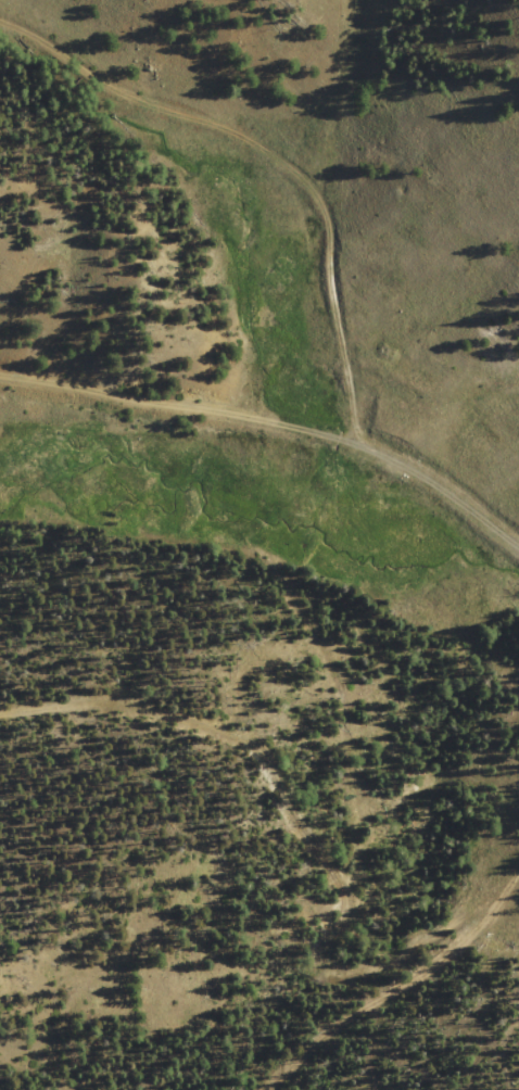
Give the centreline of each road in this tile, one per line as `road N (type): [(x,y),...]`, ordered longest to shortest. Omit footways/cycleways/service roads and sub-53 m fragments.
road 1 (track): [(0,673),(189,673),(309,743),(374,945),(425,1007),(518,983)]
road 2 (track): [(91,0),(327,153),(391,315),(419,465)]
road 3 (track): [(0,381),(189,384),(518,505)]
road 4 (residential): [(374,945),(273,1089)]

